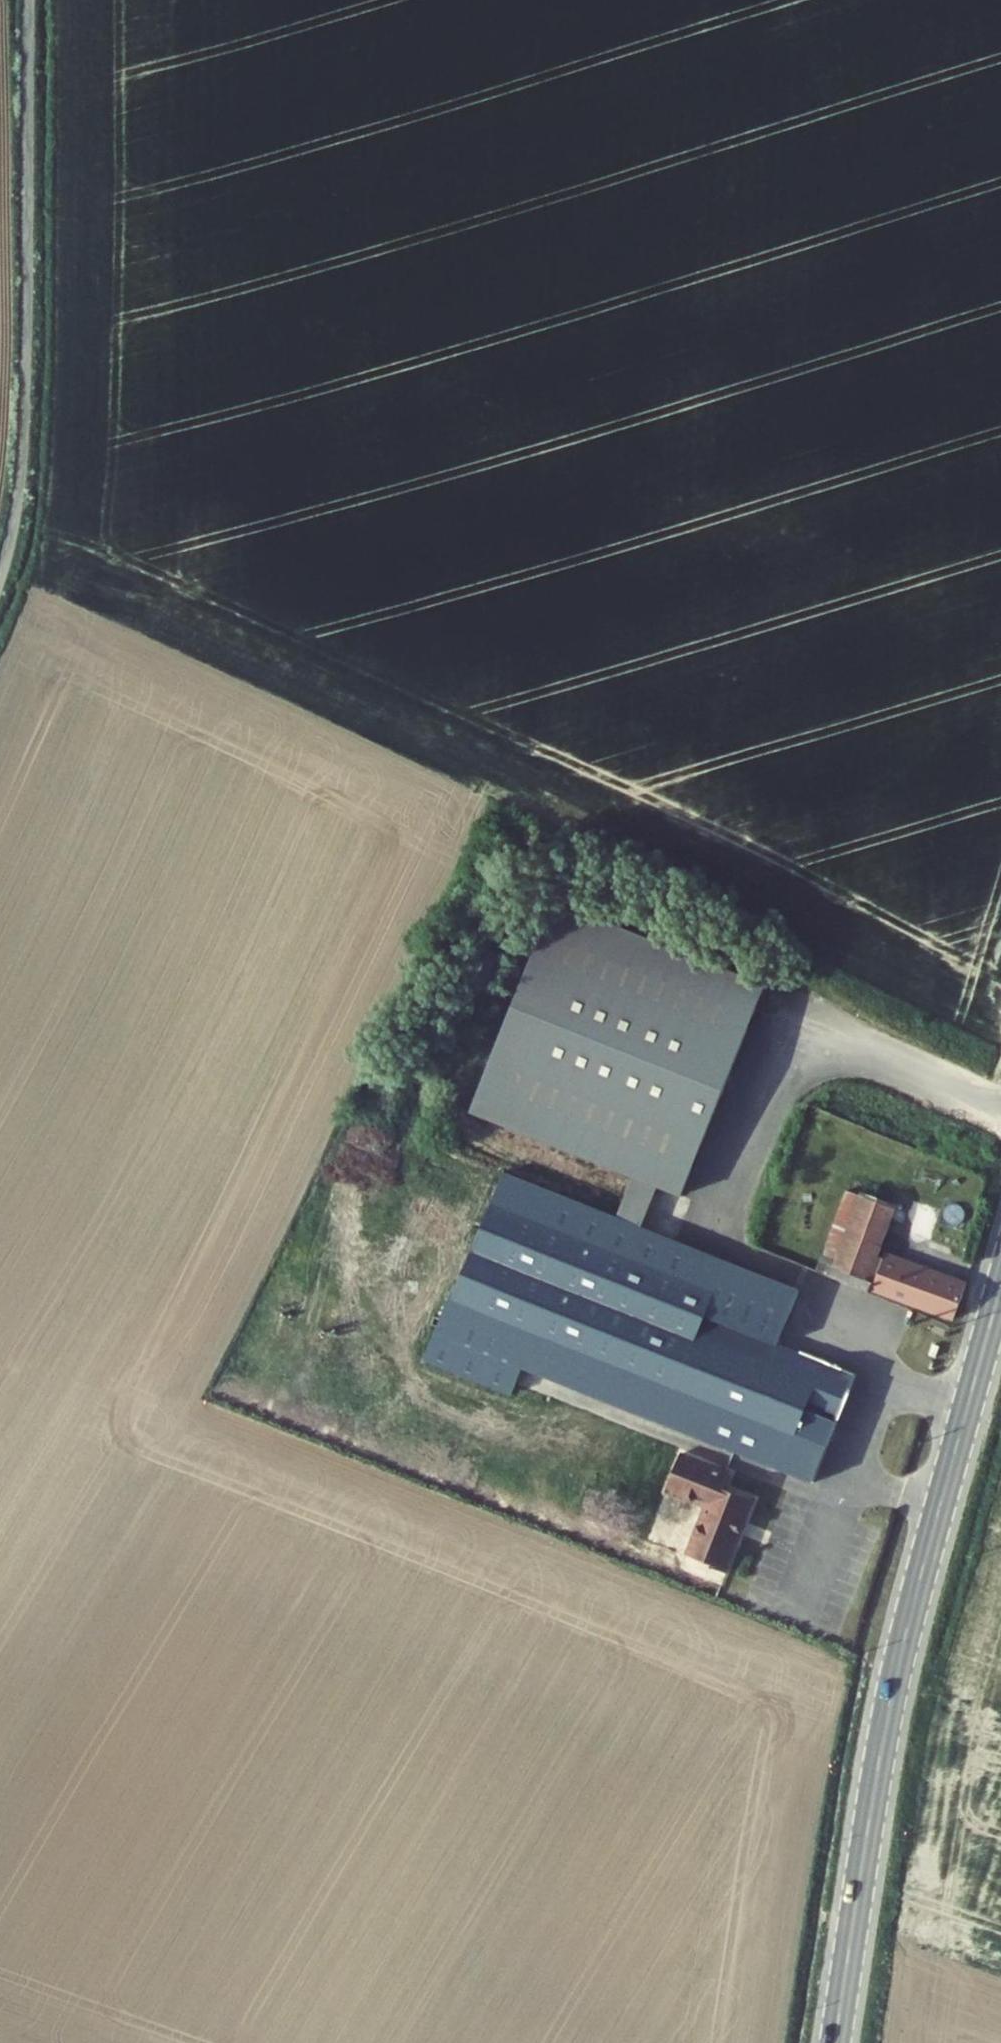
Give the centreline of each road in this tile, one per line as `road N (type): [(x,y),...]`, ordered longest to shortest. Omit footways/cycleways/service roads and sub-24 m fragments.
road 1 (tertiary): [(1000,1287),(902,1650),(836,2042)]
road 2 (track): [(23,0),(15,561),(0,592)]

